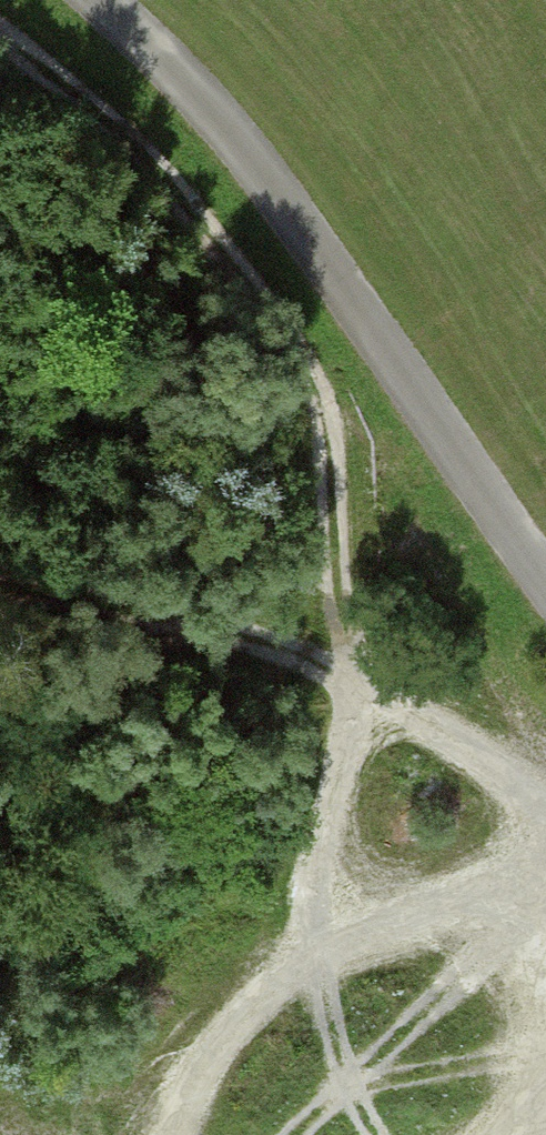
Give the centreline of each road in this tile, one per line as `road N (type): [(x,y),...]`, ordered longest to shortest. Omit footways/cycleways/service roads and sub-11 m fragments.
road 1 (track): [(545,796),(363,701),(334,573),(316,387),(217,235),(0,45)]
road 2 (track): [(545,576),(233,135),(99,0)]
road 3 (track): [(332,957),(313,919),(363,701),(147,617),(0,596)]
road 4 (track): [(176,1134),(239,1023),(332,957),(545,840)]

